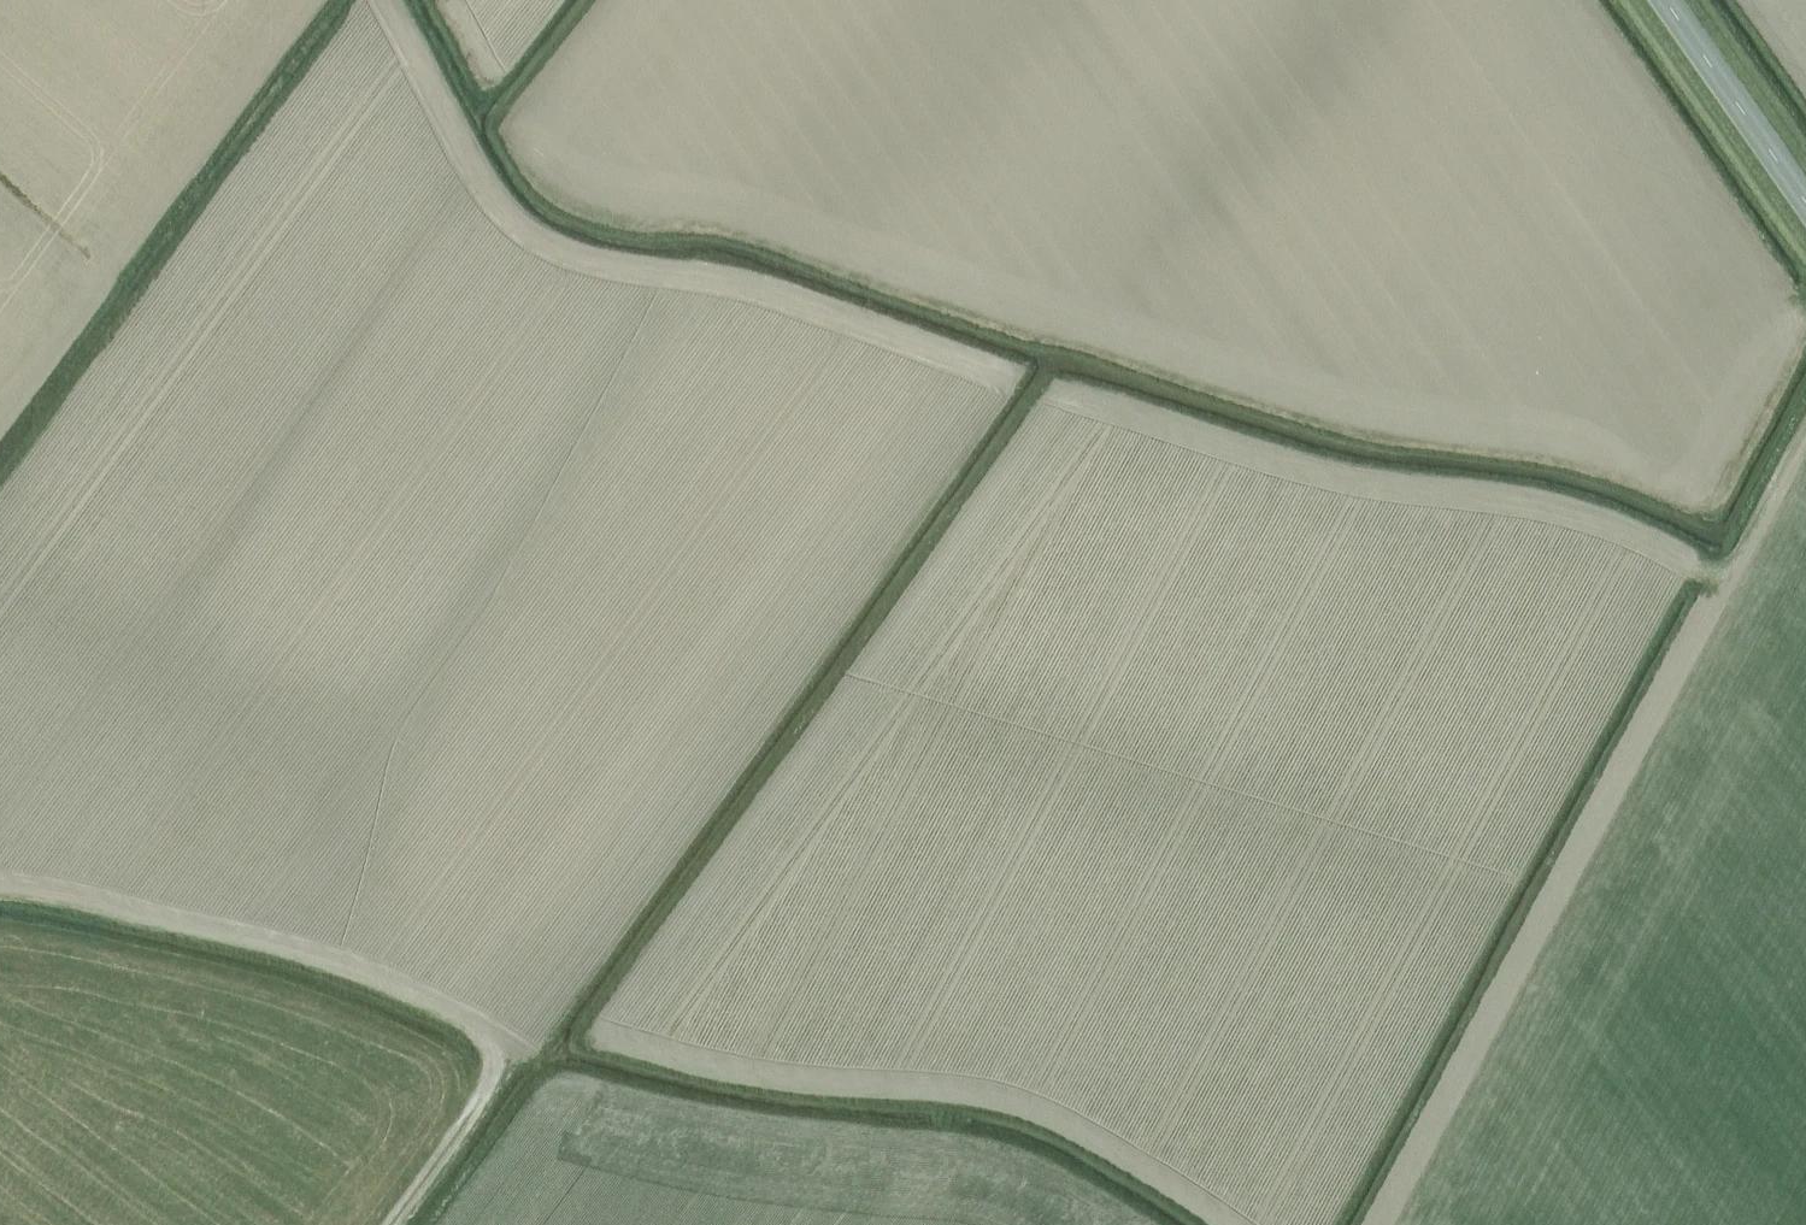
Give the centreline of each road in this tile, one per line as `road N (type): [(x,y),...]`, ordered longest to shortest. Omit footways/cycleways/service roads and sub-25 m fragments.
road 1 (secondary): [(1805,200),(1667,0)]

